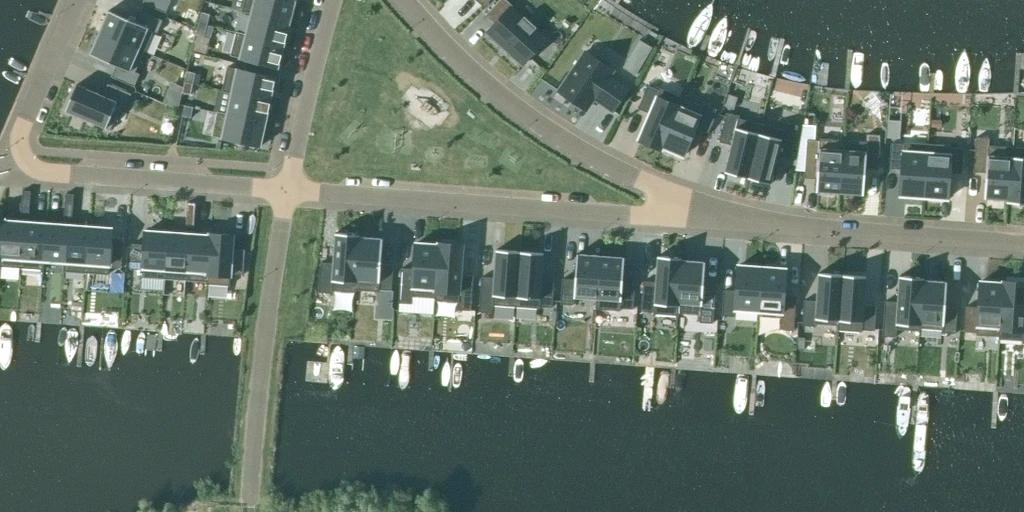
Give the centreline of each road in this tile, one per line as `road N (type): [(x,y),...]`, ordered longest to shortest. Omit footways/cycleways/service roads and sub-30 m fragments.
road 1 (residential): [(77,0),(20,141),(34,169),(286,191)]
road 2 (residential): [(286,191),(675,218)]
road 3 (residential): [(405,0),(496,91),(582,150),(661,189),(675,218)]
road 4 (residential): [(675,218),(1023,244)]
road 5 (unclassified): [(249,511),(286,191)]
road 6 (unclassified): [(286,191),(333,0)]

